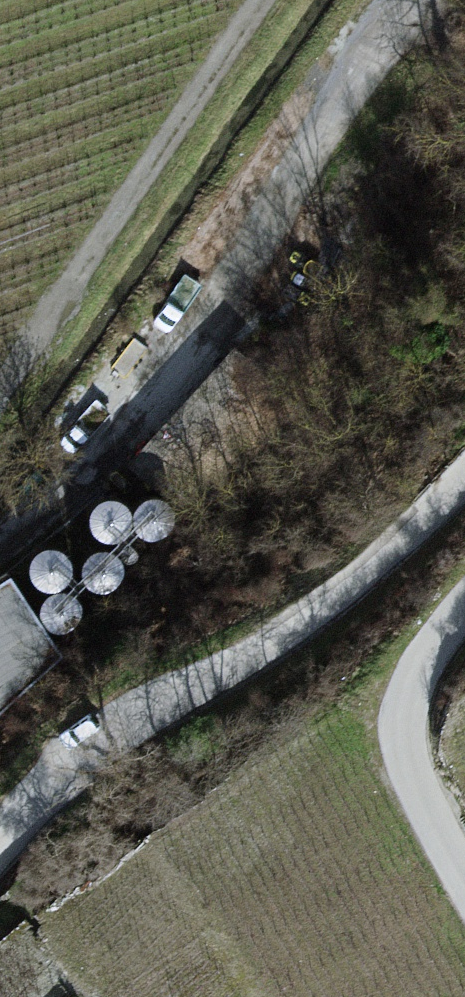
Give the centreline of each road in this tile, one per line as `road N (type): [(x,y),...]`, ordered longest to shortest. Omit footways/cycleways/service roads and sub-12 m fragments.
road 1 (unclassified): [(0,857),(96,758),(362,577),(464,485)]
road 2 (track): [(0,390),(264,0)]
road 3 (track): [(190,326),(413,0)]
road 4 (unclassified): [(464,615),(408,700),(409,763),(464,881)]

